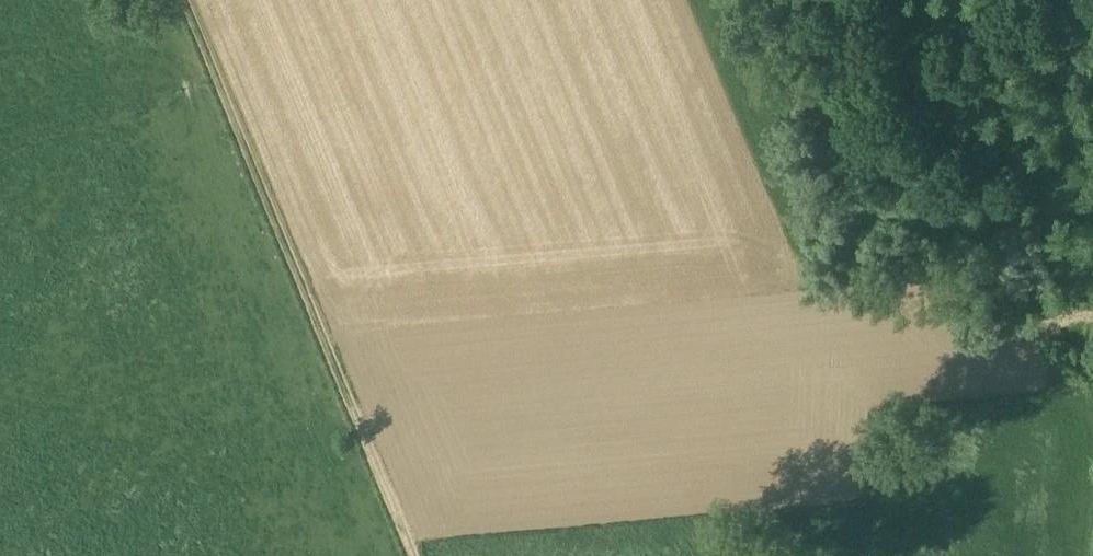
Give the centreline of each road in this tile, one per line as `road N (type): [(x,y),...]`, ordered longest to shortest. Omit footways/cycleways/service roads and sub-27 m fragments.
road 1 (track): [(421,555),(183,0)]

